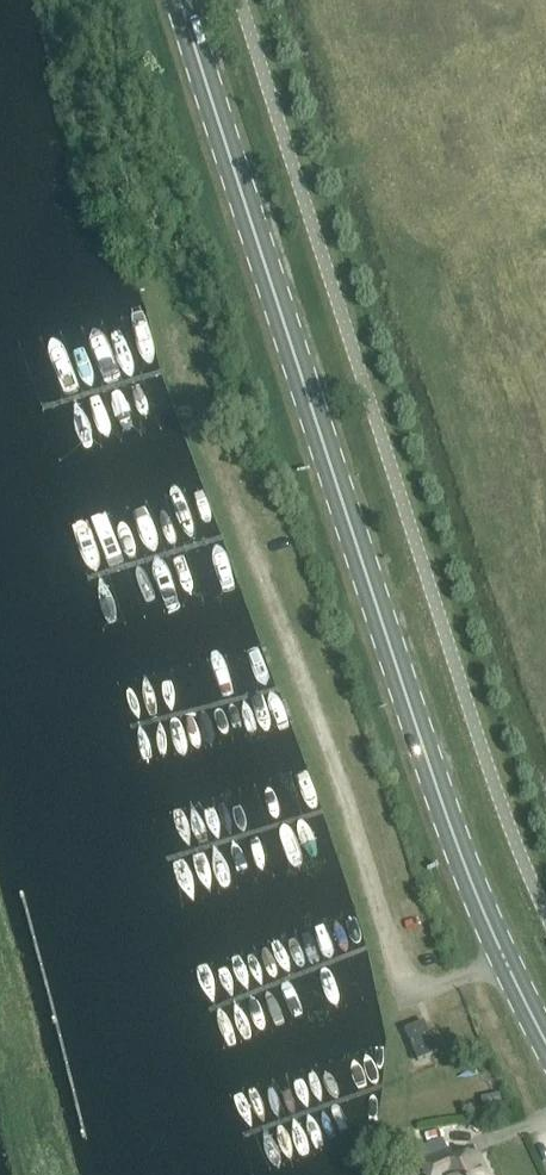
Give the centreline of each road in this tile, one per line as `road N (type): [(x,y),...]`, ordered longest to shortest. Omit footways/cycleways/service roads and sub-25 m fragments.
road 1 (primary): [(545,1043),(438,793),(180,0)]
road 2 (track): [(153,303),(303,673),(406,979)]

